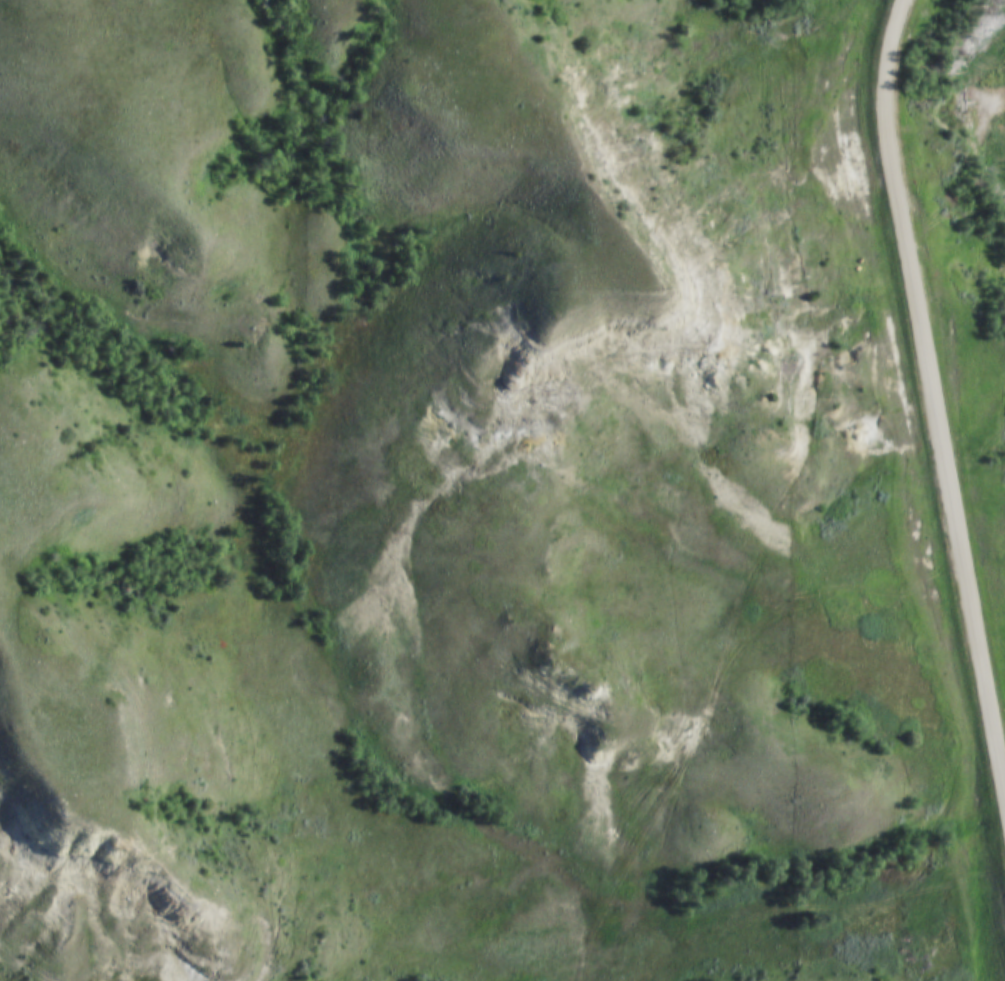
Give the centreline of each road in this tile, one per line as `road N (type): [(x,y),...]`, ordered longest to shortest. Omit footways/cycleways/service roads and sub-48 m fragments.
road 1 (track): [(579,980),(624,850),(615,786)]

